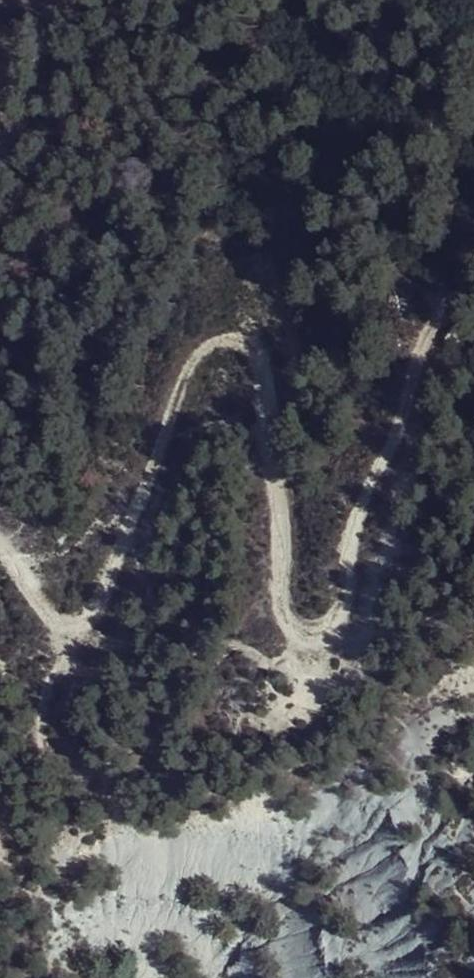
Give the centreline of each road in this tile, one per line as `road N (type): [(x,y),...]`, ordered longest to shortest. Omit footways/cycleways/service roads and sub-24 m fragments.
road 1 (track): [(0,544),(46,628),(81,651),(154,439),(207,343),(241,334),(261,345),(270,363),(284,638),(316,641),(377,460),(473,231)]

